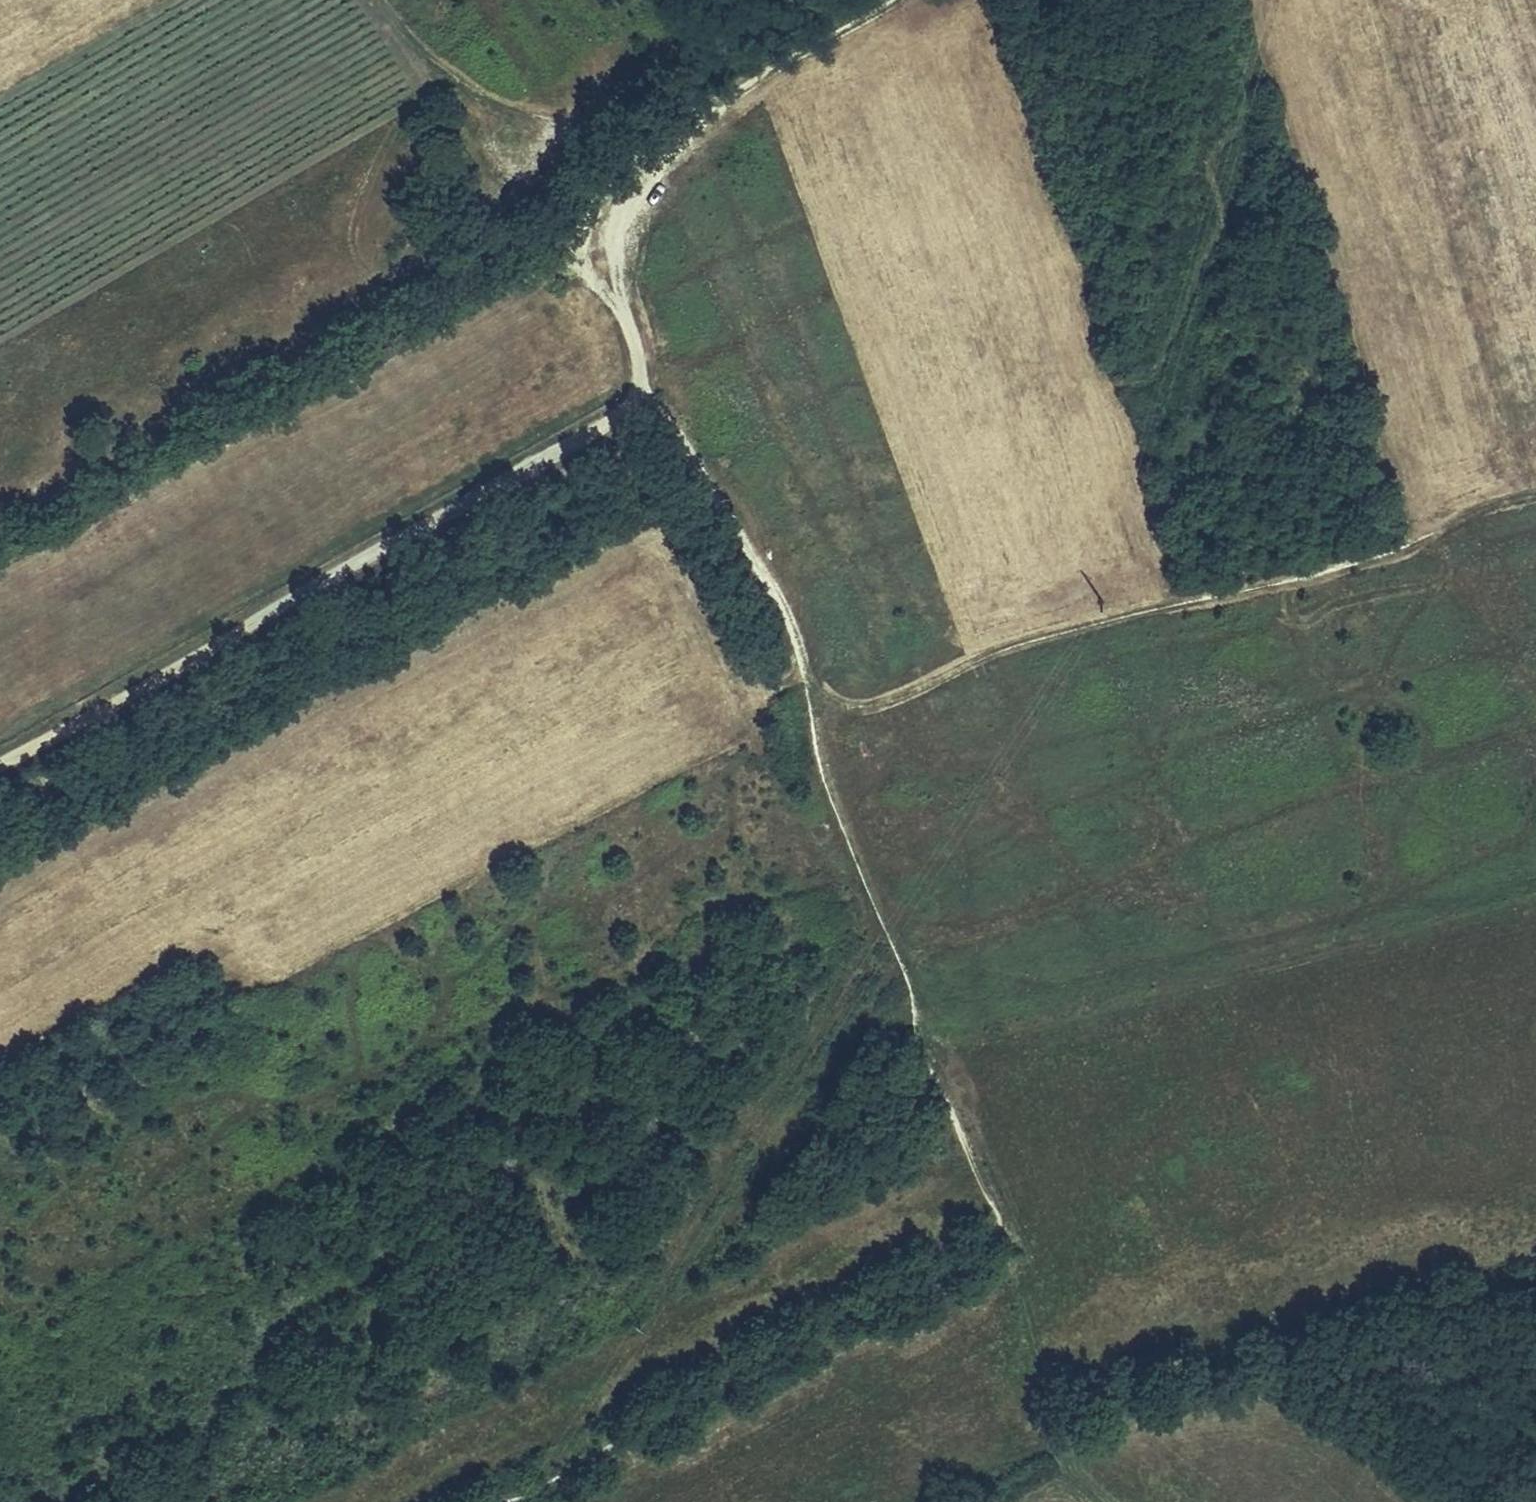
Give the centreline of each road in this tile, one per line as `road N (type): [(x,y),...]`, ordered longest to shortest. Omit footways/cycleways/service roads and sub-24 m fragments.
road 1 (track): [(0,761),(612,429),(636,372),(633,333),(587,249),(598,199),(634,156),(885,0)]
road 2 (track): [(634,156),(458,84),(399,45),(365,0)]

